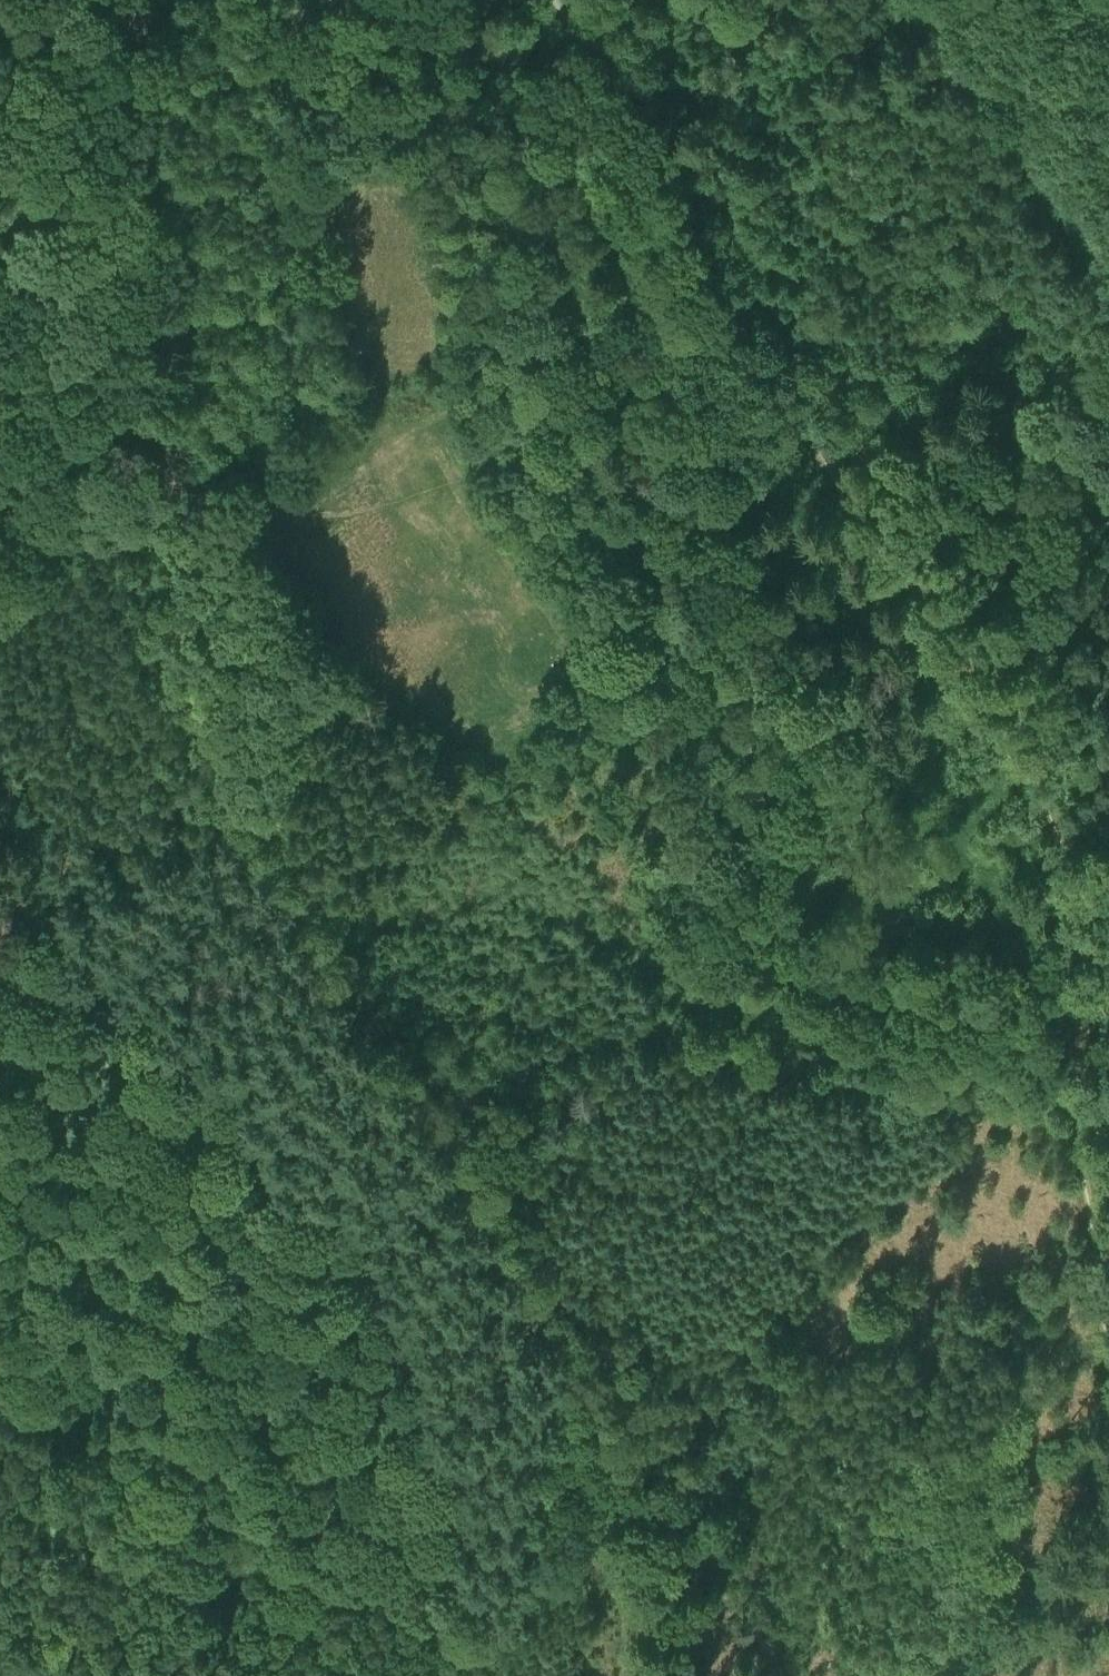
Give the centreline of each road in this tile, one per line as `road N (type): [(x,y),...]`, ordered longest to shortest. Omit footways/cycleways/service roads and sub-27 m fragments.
road 1 (track): [(642,1675),(622,1386),(533,1257),(488,1153),(392,1035),(251,809),(189,642),(172,485)]
road 2 (track): [(464,1122),(531,1064),(663,1024),(724,957),(771,856),(772,763),(744,704),(670,617),(646,574),(605,542),(562,483),(523,396),(517,353),(525,283),(598,155),(616,78)]
road 3 (track): [(1108,1353),(1076,1117),(1080,930),(1068,855),(1015,755),(823,451)]
road 4 (track): [(823,451),(747,342),(670,157),(555,0)]
road 5 (track): [(172,485),(175,317),(135,0)]
road 6 (track): [(428,1675),(514,1593),(626,1516)]
road 7 (track): [(1007,431),(1108,333)]
road 8 (track): [(214,0),(270,22),(326,0)]

